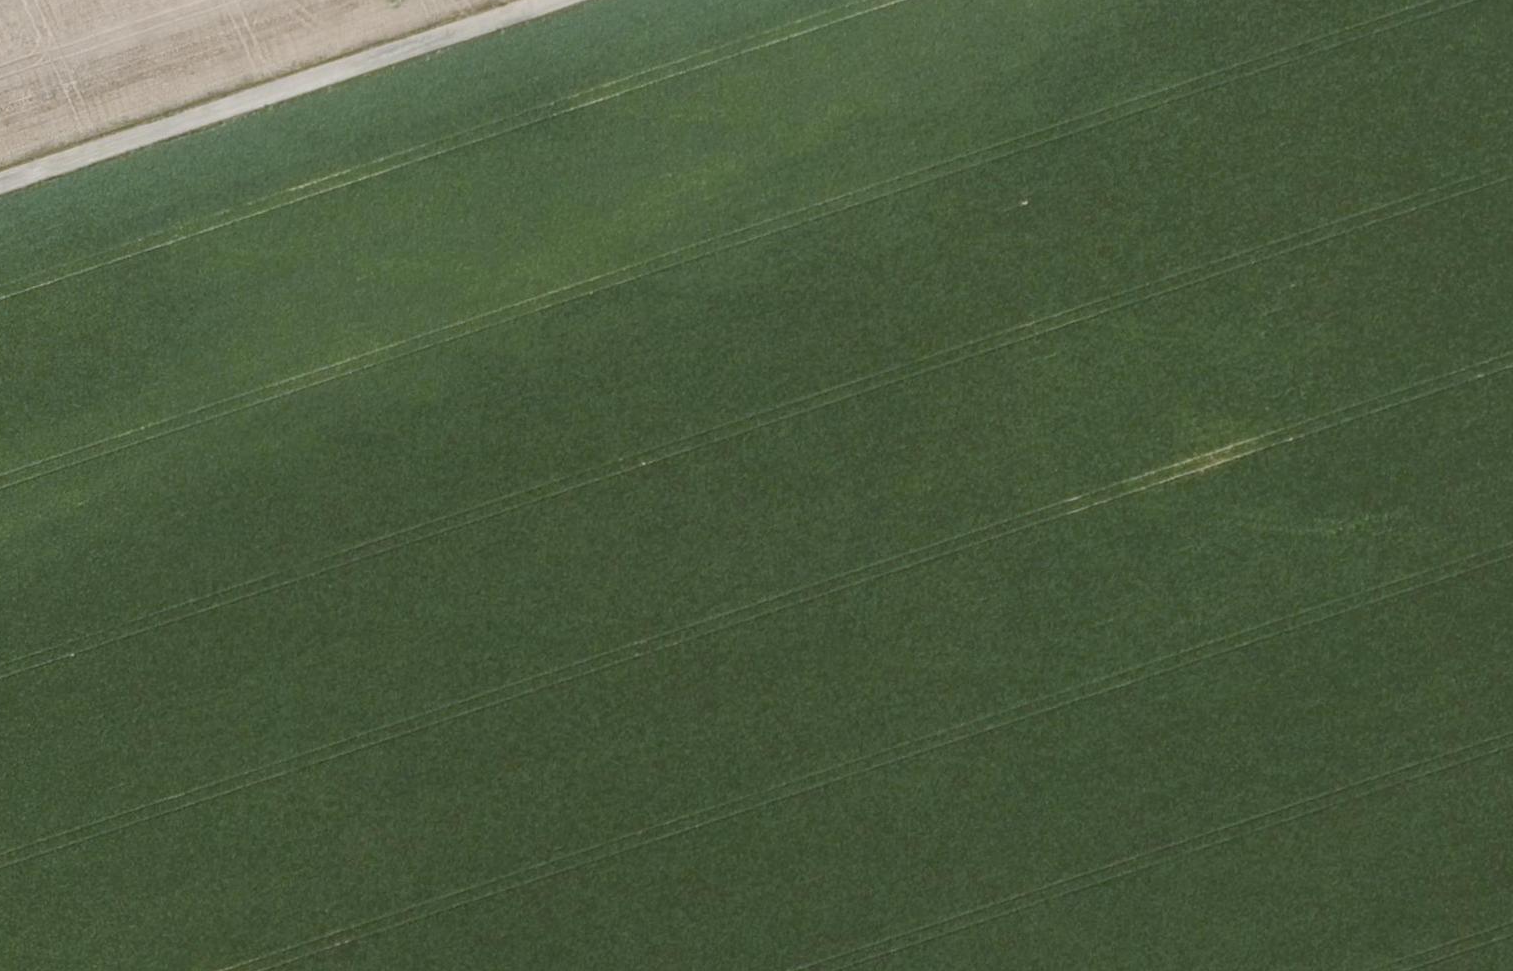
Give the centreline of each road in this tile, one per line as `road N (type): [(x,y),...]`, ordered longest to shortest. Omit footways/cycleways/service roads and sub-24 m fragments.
road 1 (track): [(0,201),(608,0)]

